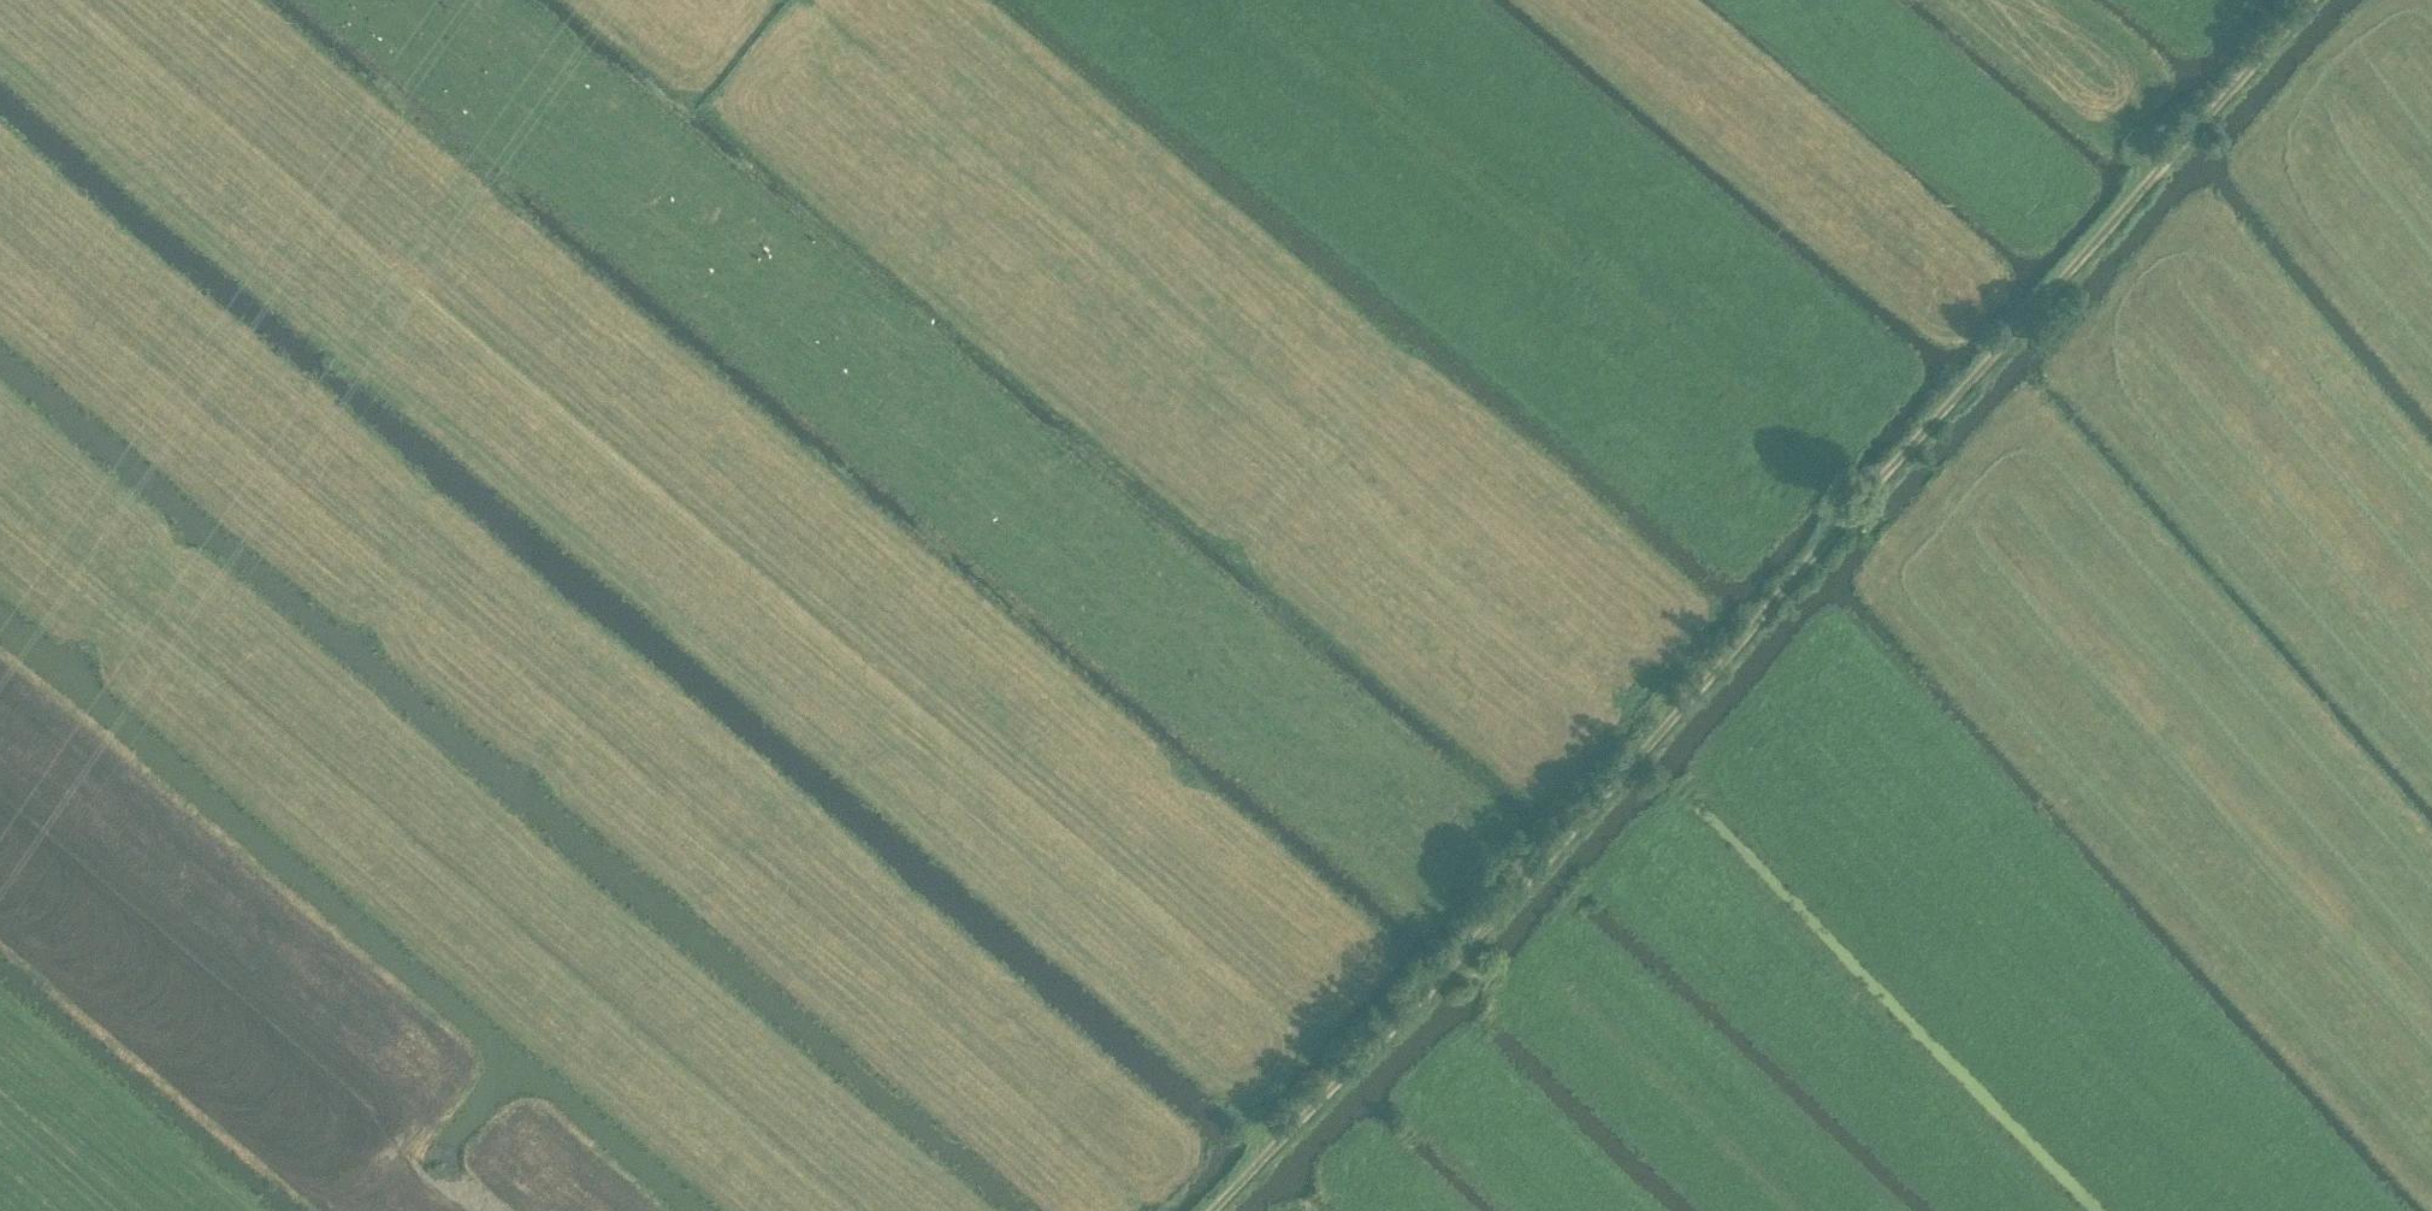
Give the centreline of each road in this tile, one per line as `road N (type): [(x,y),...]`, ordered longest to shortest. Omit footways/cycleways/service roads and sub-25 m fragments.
road 1 (track): [(1213,1210),(1430,992),(1865,503)]
road 2 (track): [(1865,503),(1256,0)]
road 3 (track): [(1865,503),(2306,0)]
road 4 (track): [(1733,1210),(1457,959)]
road 5 (track): [(1032,908),(1144,1006),(1277,1144)]

